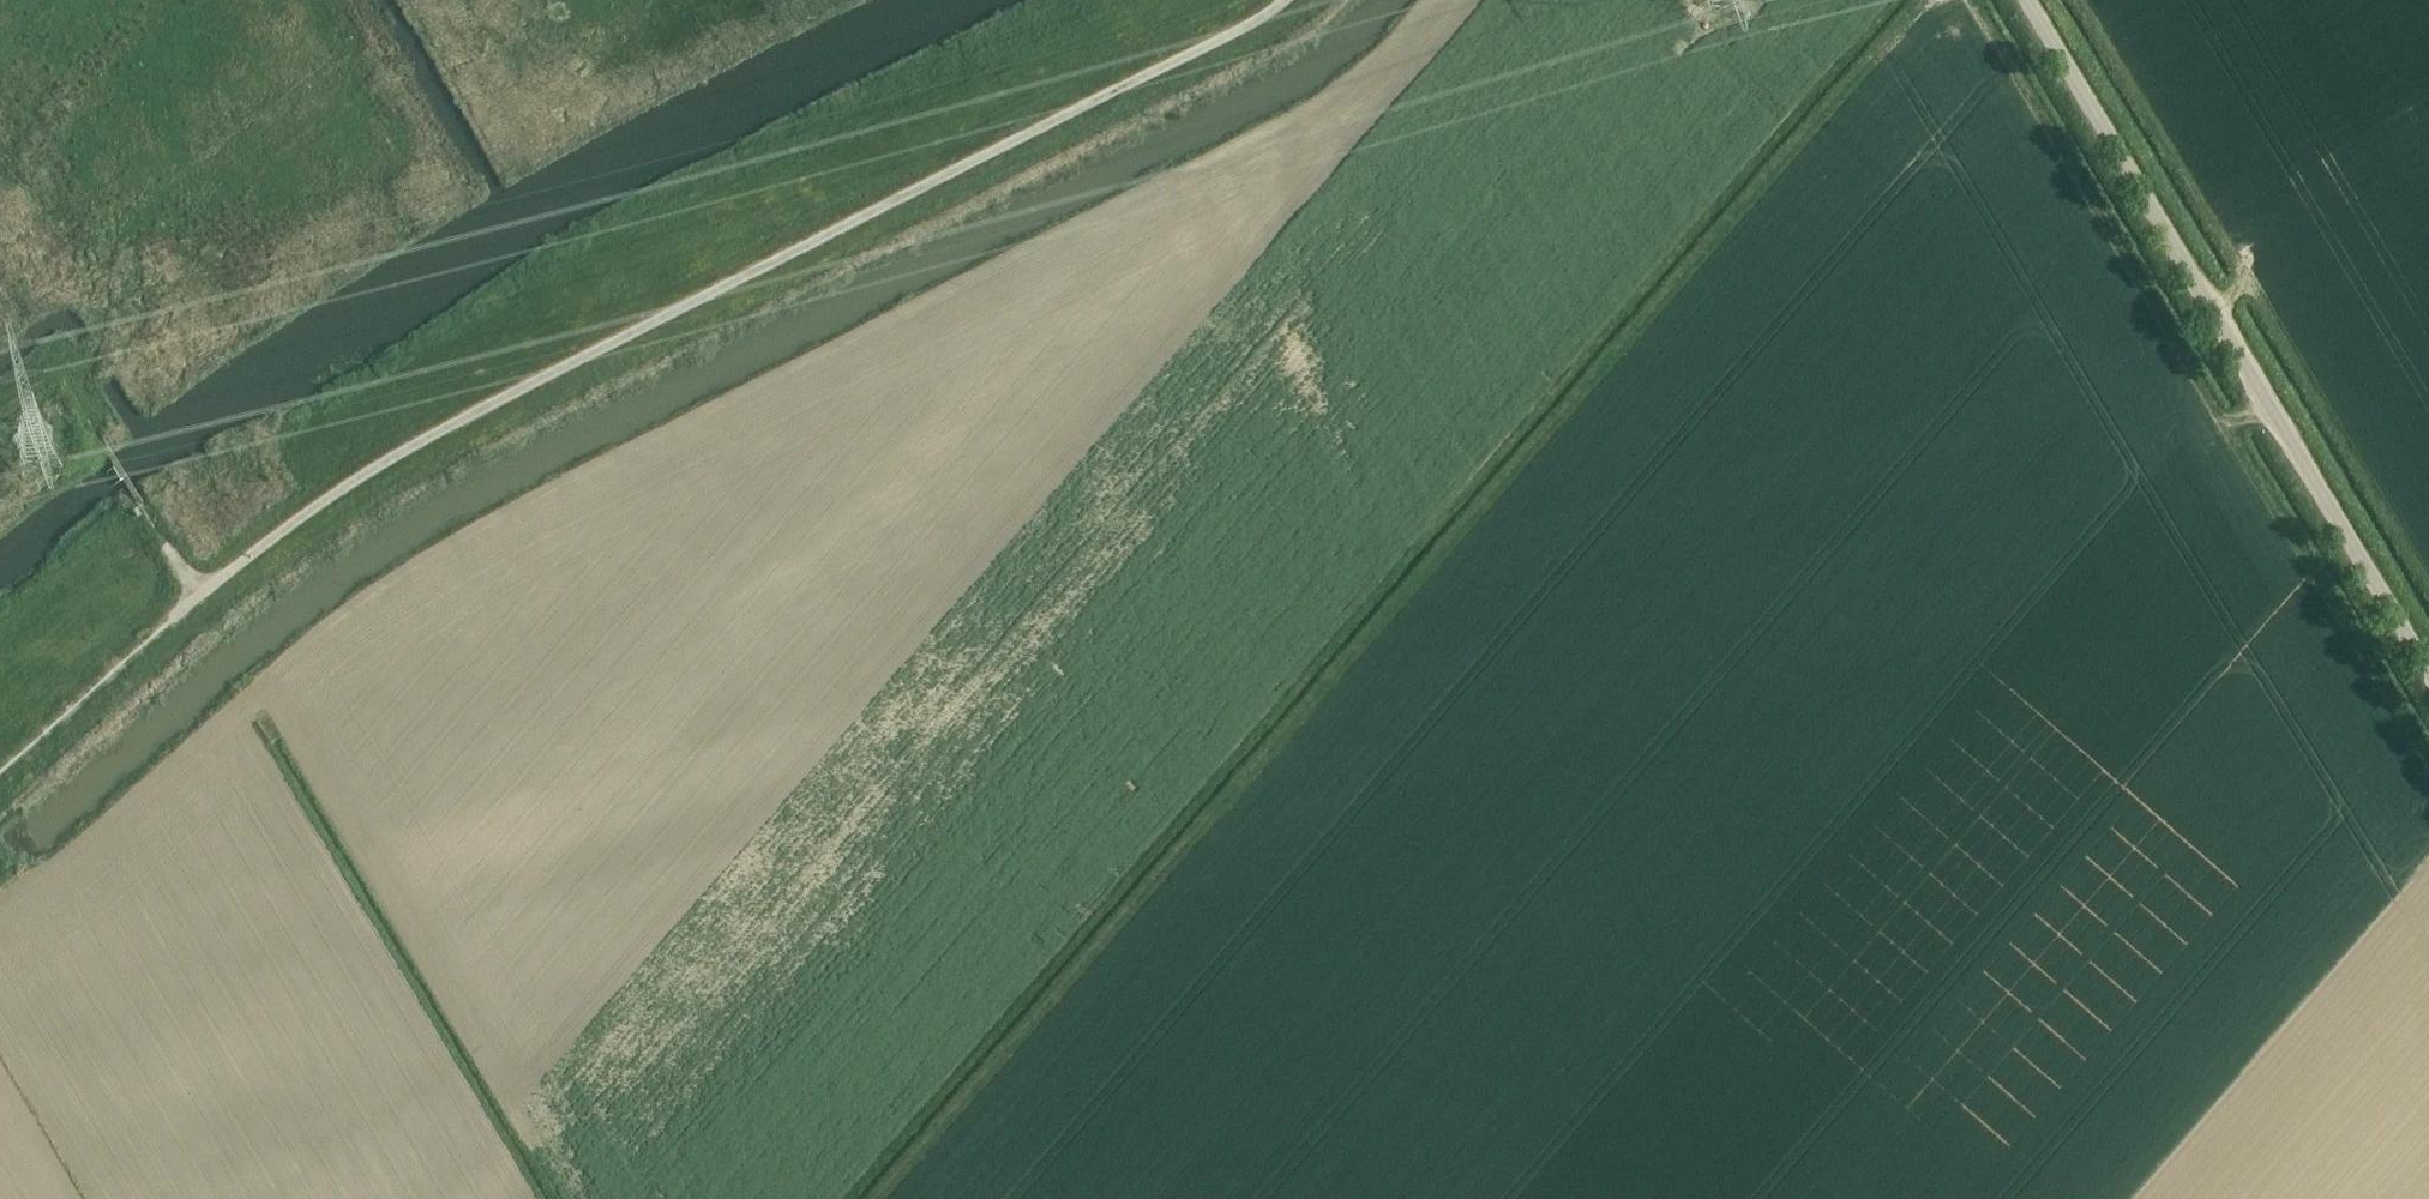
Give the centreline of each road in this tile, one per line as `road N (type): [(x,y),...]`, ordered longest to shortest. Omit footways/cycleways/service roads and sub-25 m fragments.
road 1 (track): [(198,601),(389,461),(1220,44),(1292,0)]
road 2 (unclassified): [(2428,682),(2026,0)]

